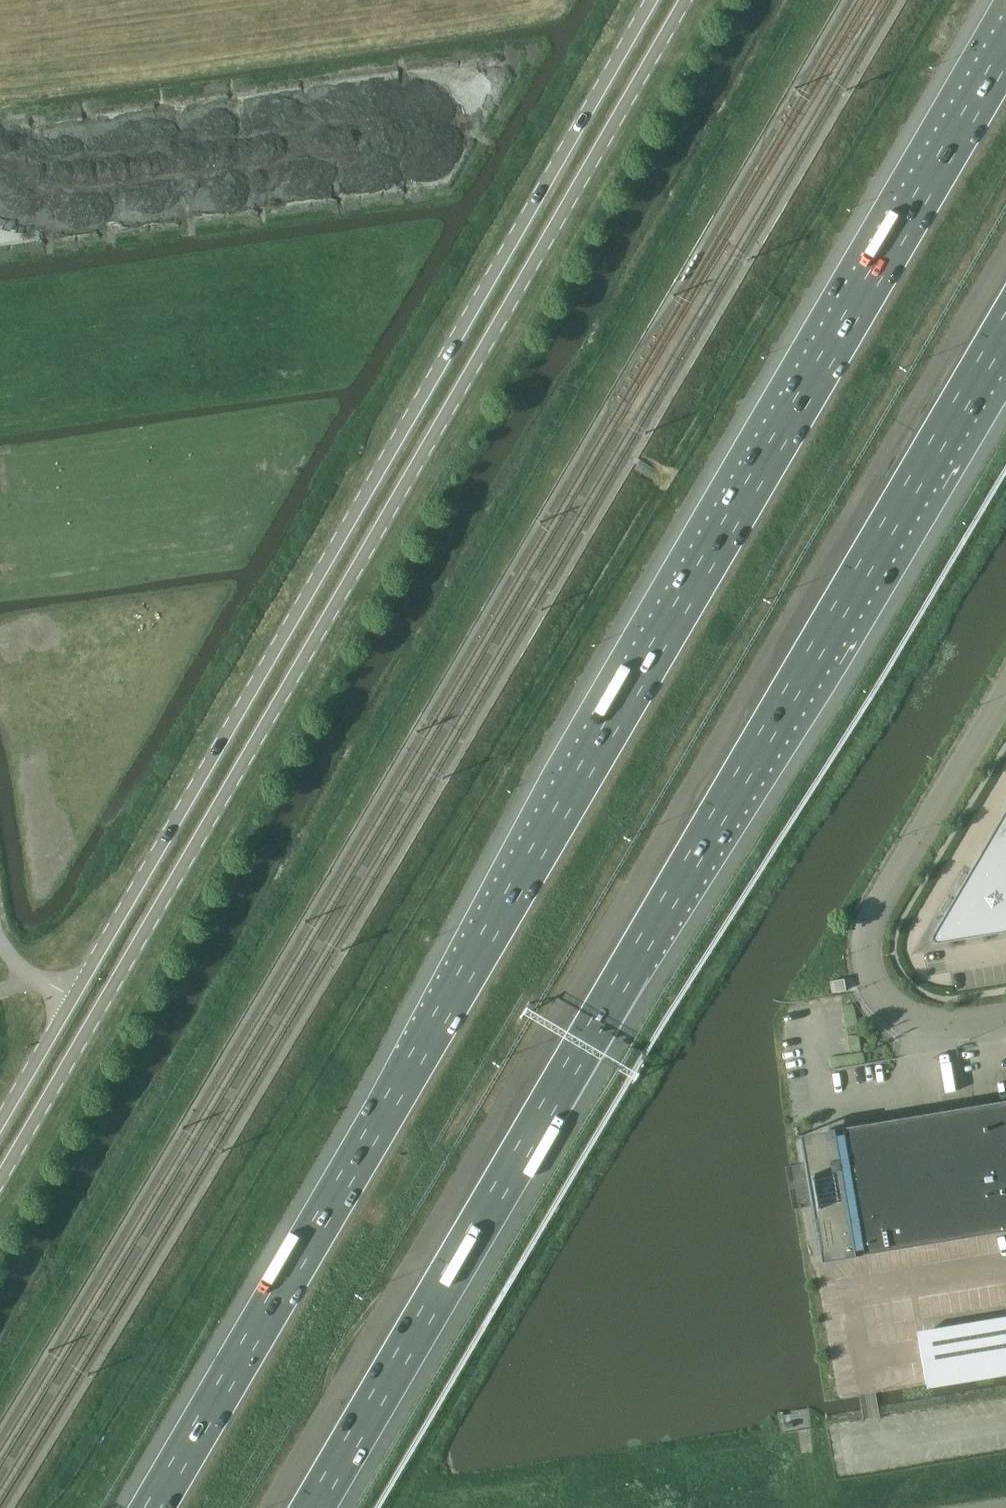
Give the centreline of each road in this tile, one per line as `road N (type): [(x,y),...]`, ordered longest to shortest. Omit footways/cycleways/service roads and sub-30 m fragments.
road 1 (motorway): [(1005,51),(153,1507)]
road 2 (secondary): [(0,1180),(690,0)]
road 3 (motorway): [(317,1507),(1005,328)]
road 4 (secondary): [(653,0),(73,1000)]
road 5 (unclassified): [(1005,695),(870,924),(866,966),(892,1008),(933,1025),(1005,1014)]
road 6 (secondary): [(73,1000),(0,1128)]

